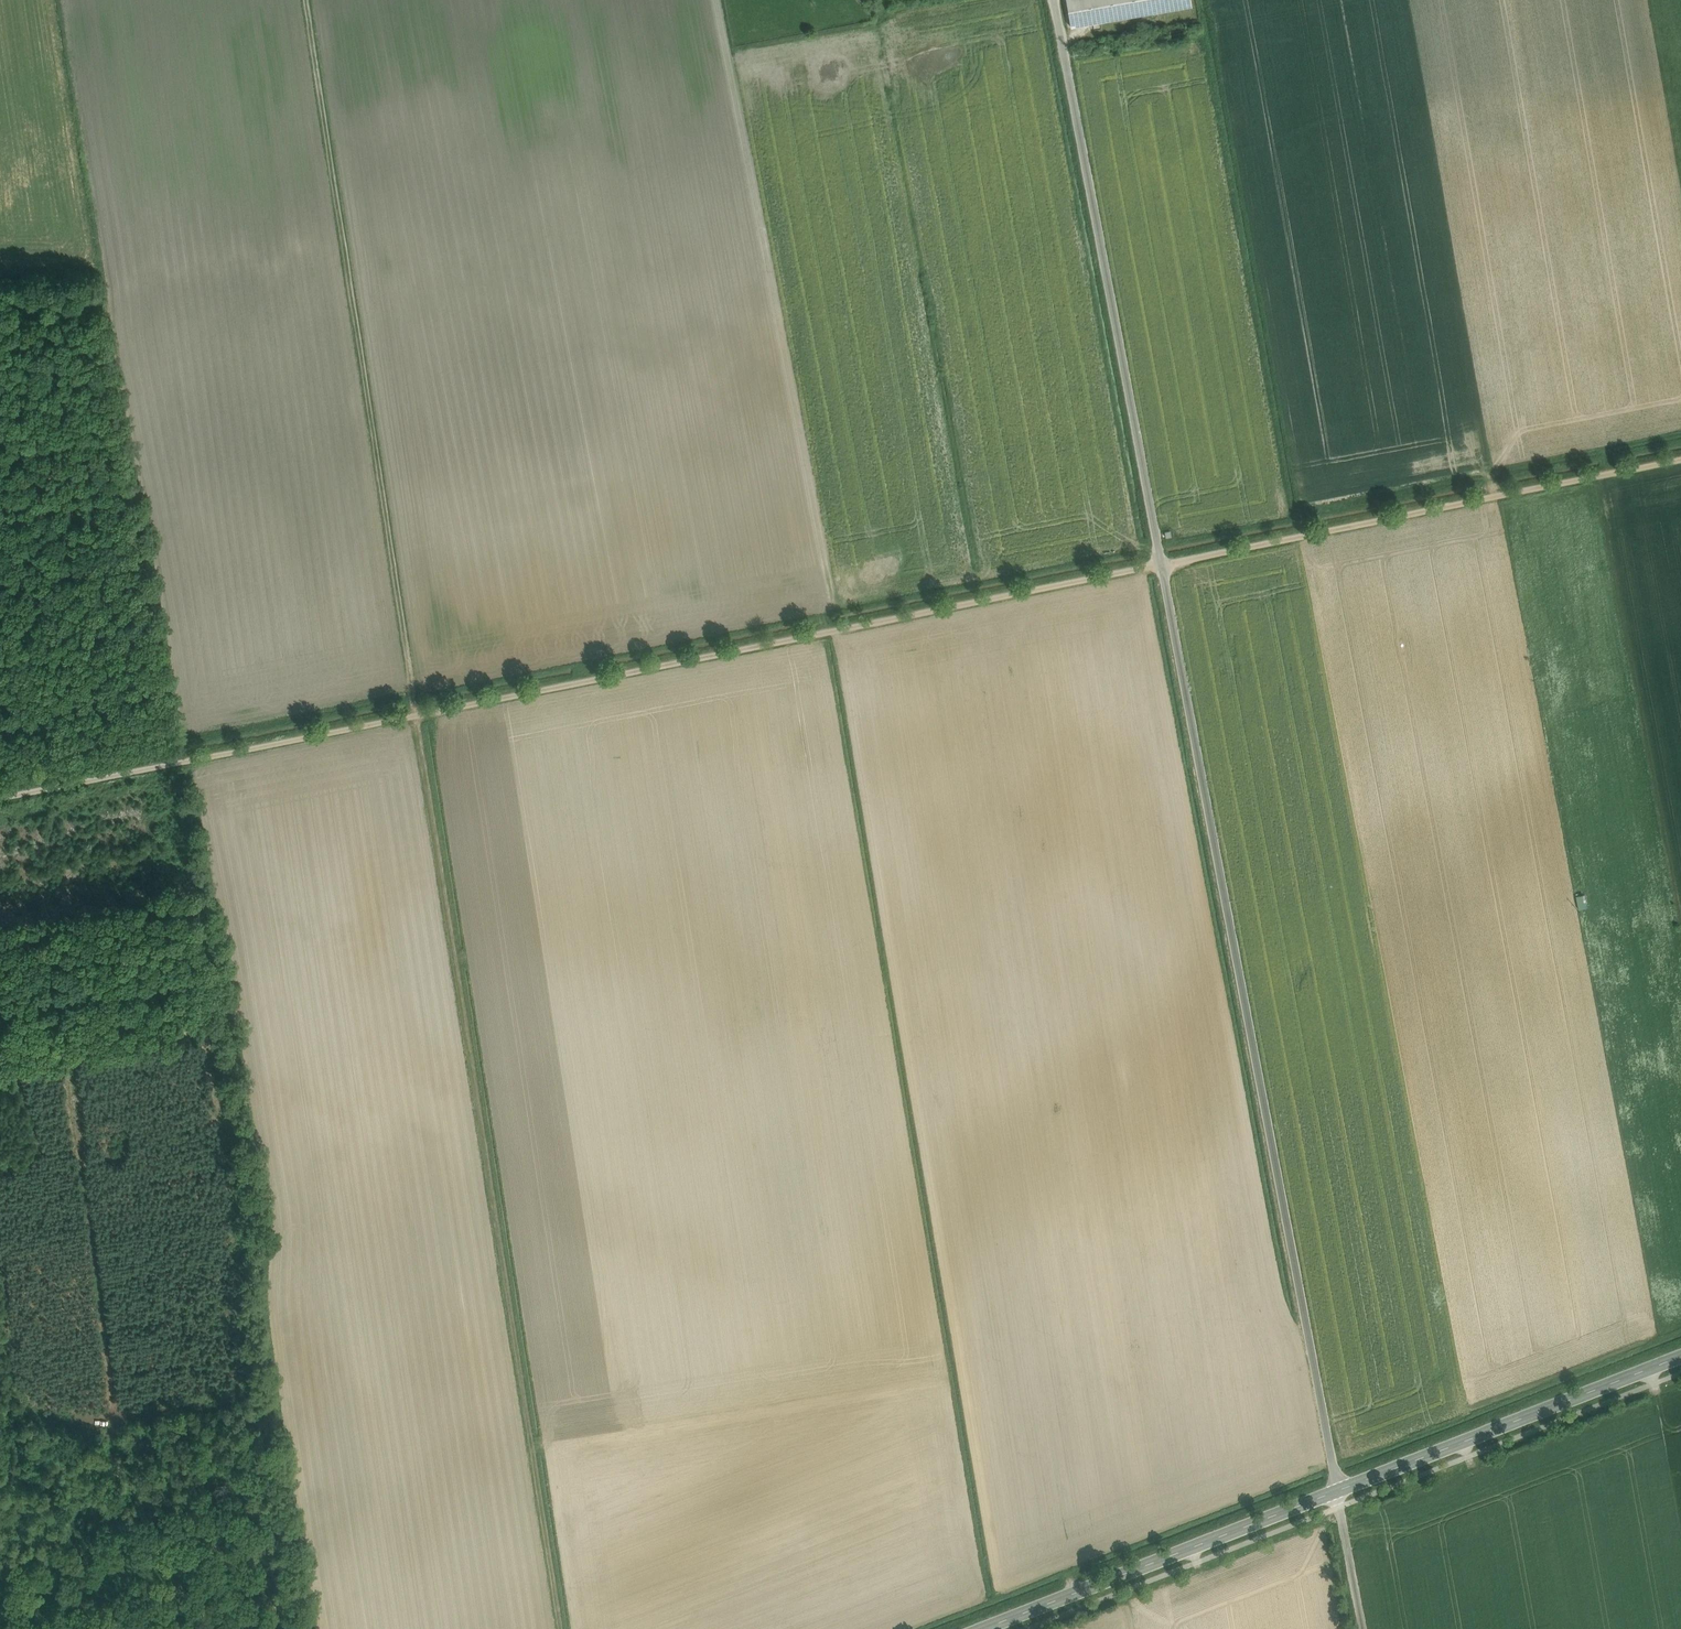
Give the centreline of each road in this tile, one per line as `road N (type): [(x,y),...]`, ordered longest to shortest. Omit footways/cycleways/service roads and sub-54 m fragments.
road 1 (track): [(1680,460),(0,799)]
road 2 (track): [(1056,0),(1336,1487)]
road 3 (secondary): [(1680,1355),(977,1628)]
road 4 (track): [(1362,1628),(1336,1487)]

